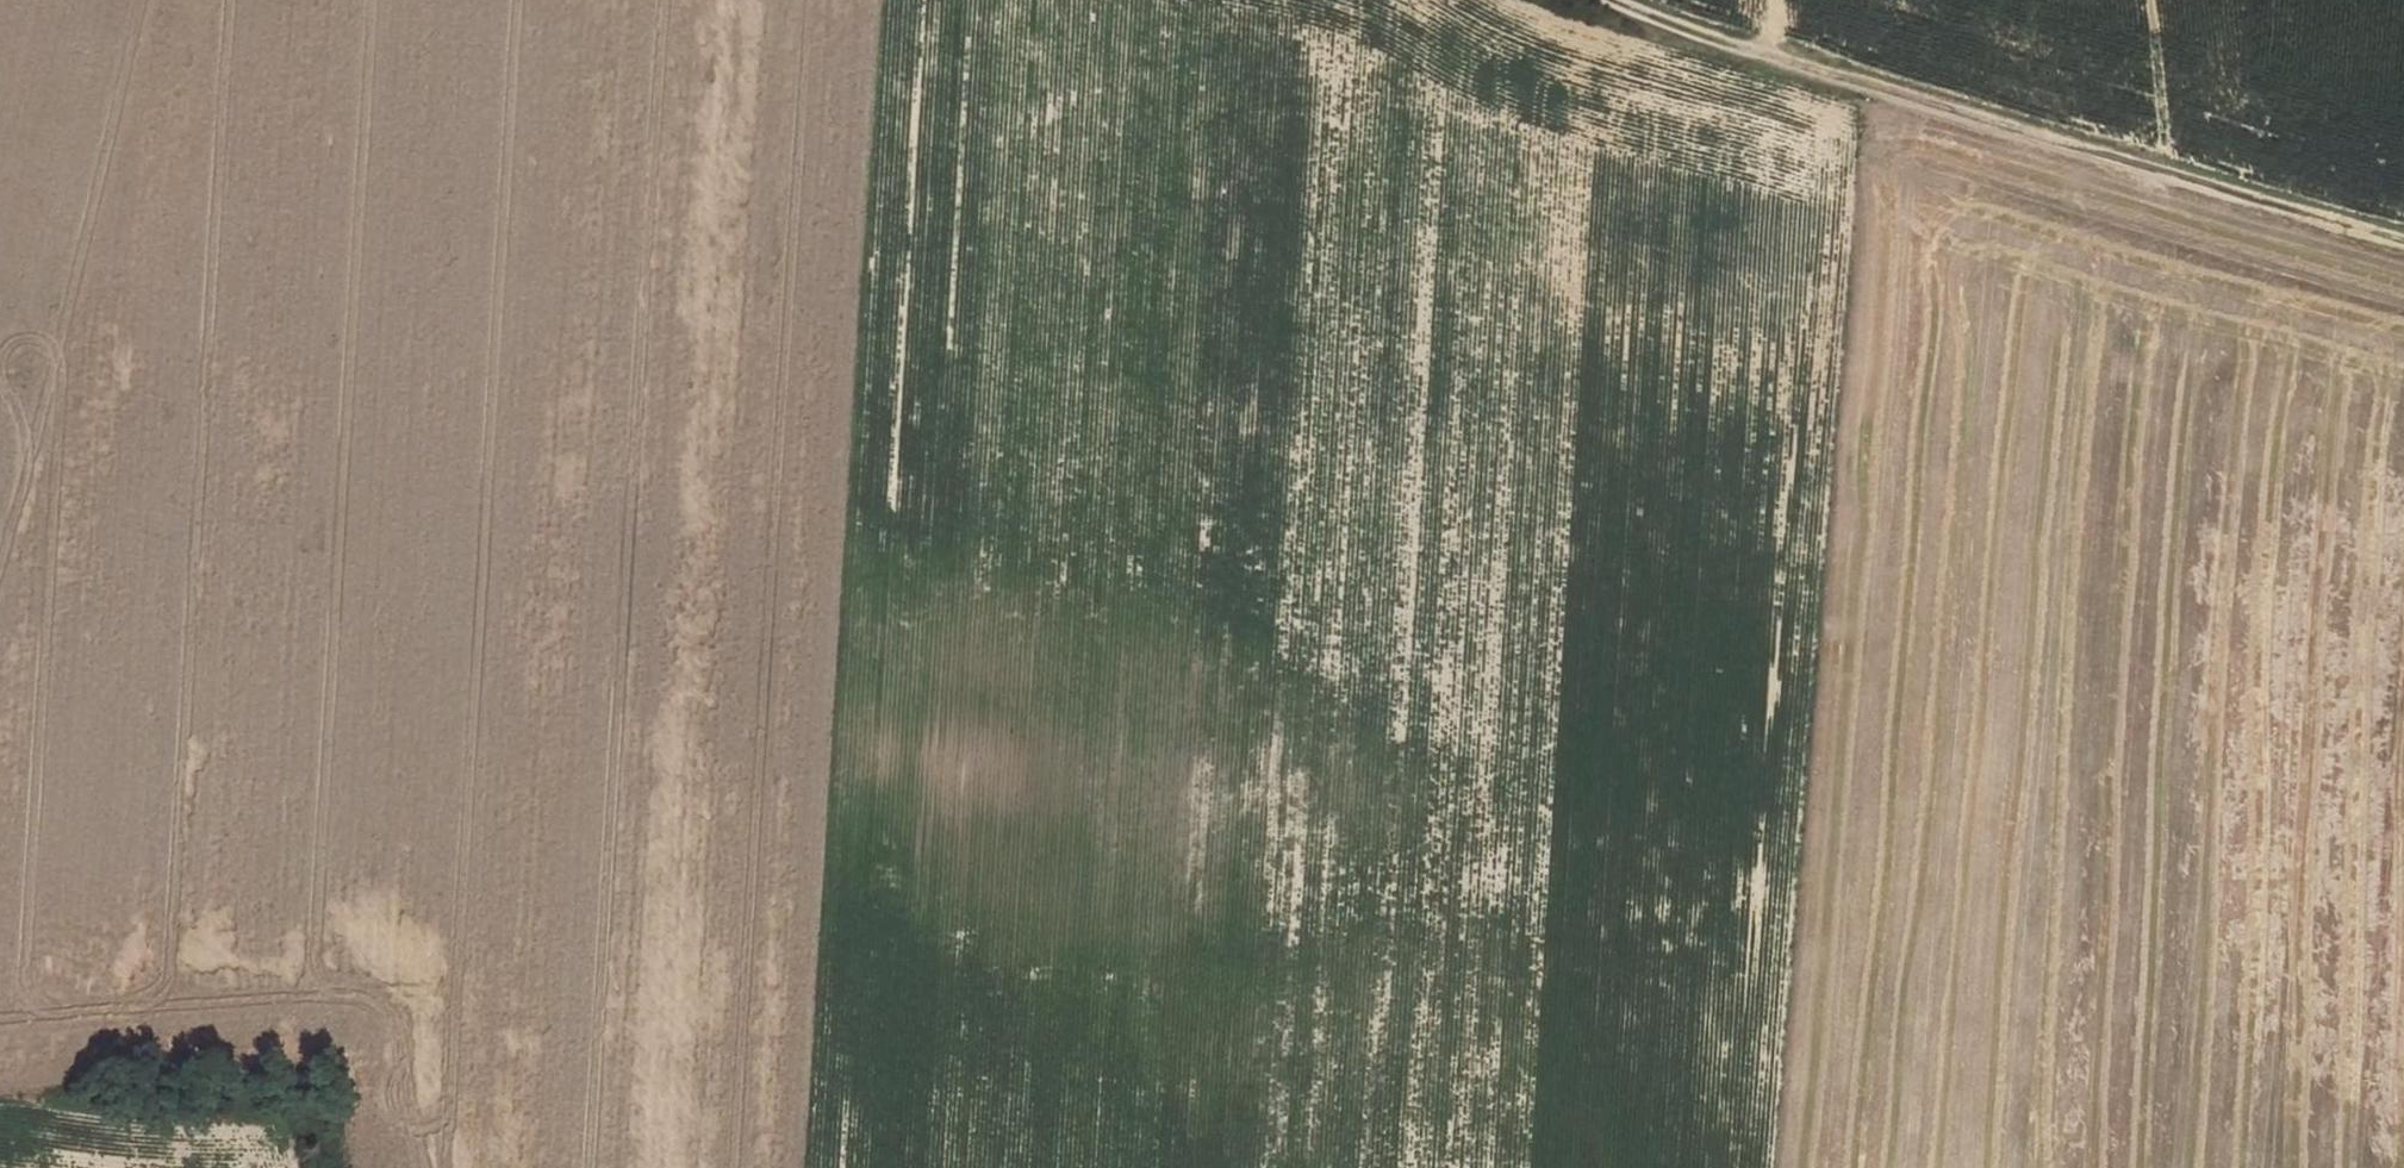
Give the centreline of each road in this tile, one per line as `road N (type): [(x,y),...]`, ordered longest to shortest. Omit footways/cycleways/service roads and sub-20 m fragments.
road 1 (track): [(2403,240),(1752,51),(1612,0)]

